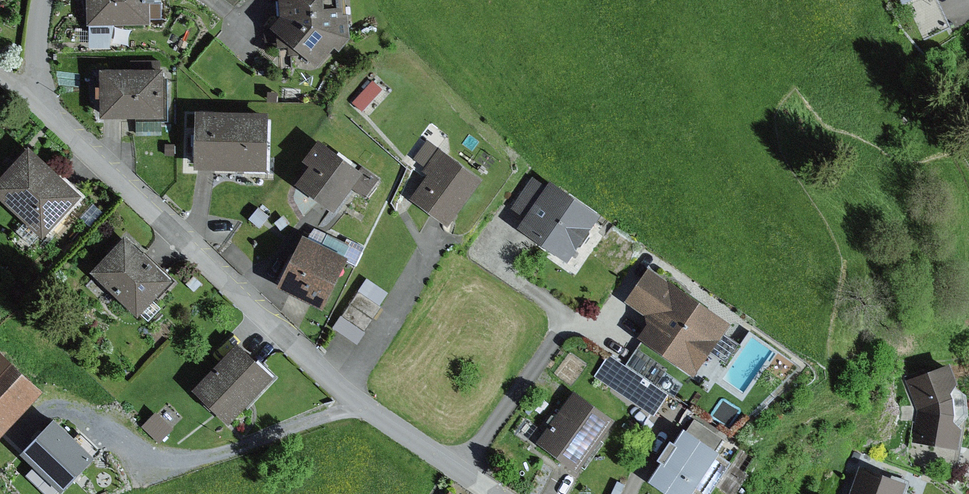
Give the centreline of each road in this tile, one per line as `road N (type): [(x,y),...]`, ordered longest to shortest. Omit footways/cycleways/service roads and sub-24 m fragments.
road 1 (residential): [(496,493),(359,404),(33,101),(41,0)]

